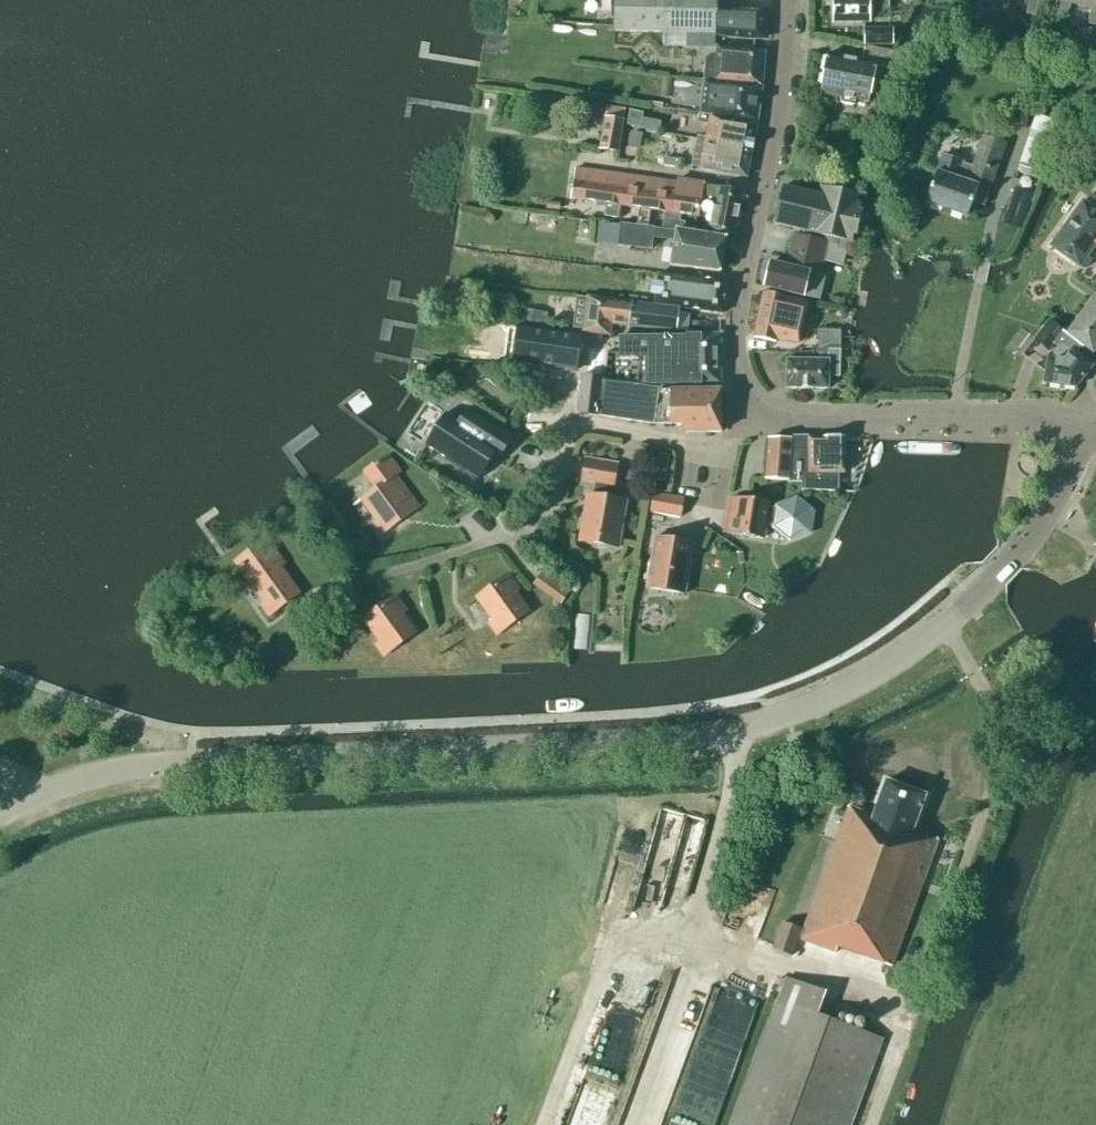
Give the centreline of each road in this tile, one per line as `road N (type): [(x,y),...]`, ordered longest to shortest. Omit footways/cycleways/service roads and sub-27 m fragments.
road 1 (tertiary): [(0,817),(132,767),(676,736),(767,718),(890,659),(996,574),(1070,473),(1078,420)]
road 2 (residential): [(752,391),(730,451),(591,421),(570,438),(558,500),(543,515),(306,595)]
road 3 (tertiary): [(752,391),(742,373),(738,316),(781,93),(790,0)]
road 4 (tertiary): [(1078,420),(798,415),(752,391)]
road 5 (track): [(763,186),(586,158)]

